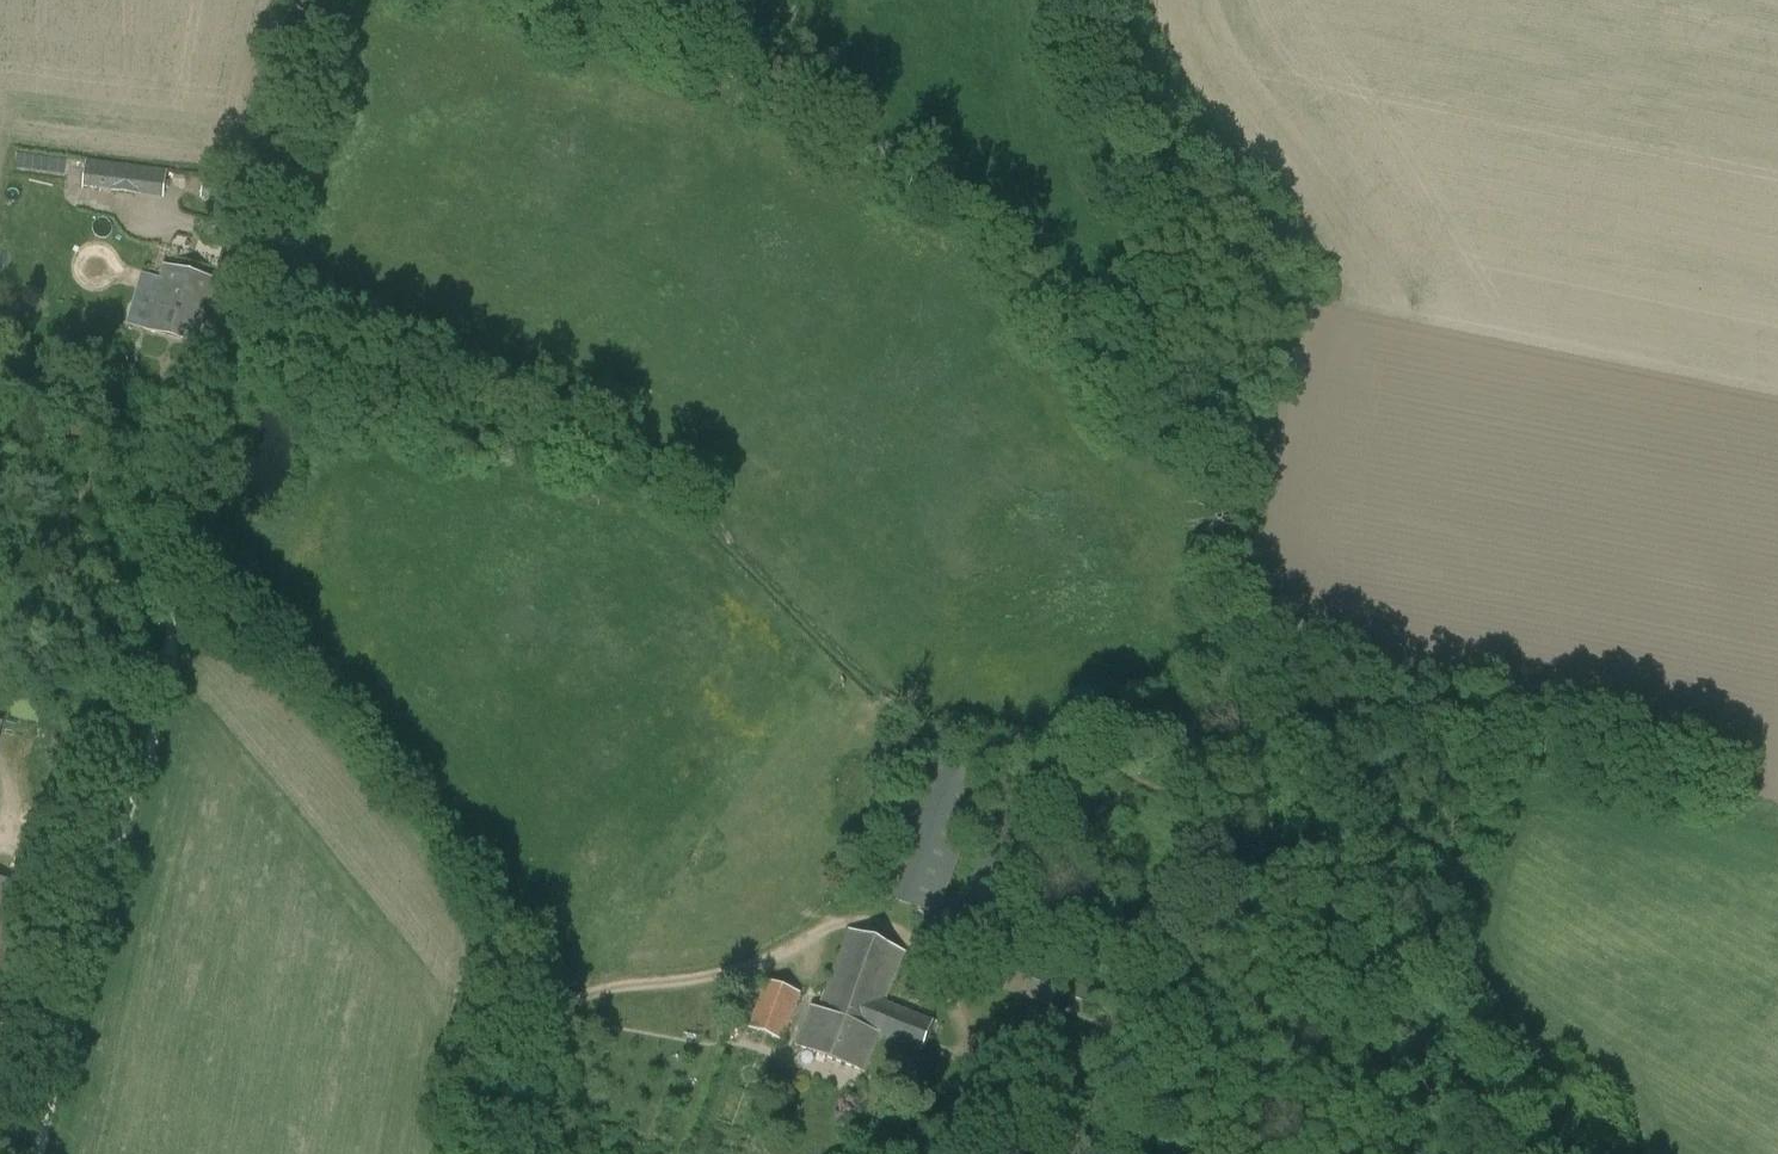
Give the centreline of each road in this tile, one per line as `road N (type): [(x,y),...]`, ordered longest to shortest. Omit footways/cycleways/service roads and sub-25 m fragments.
road 1 (track): [(38,1153),(98,878),(166,682),(175,631),(177,437),(260,165)]

